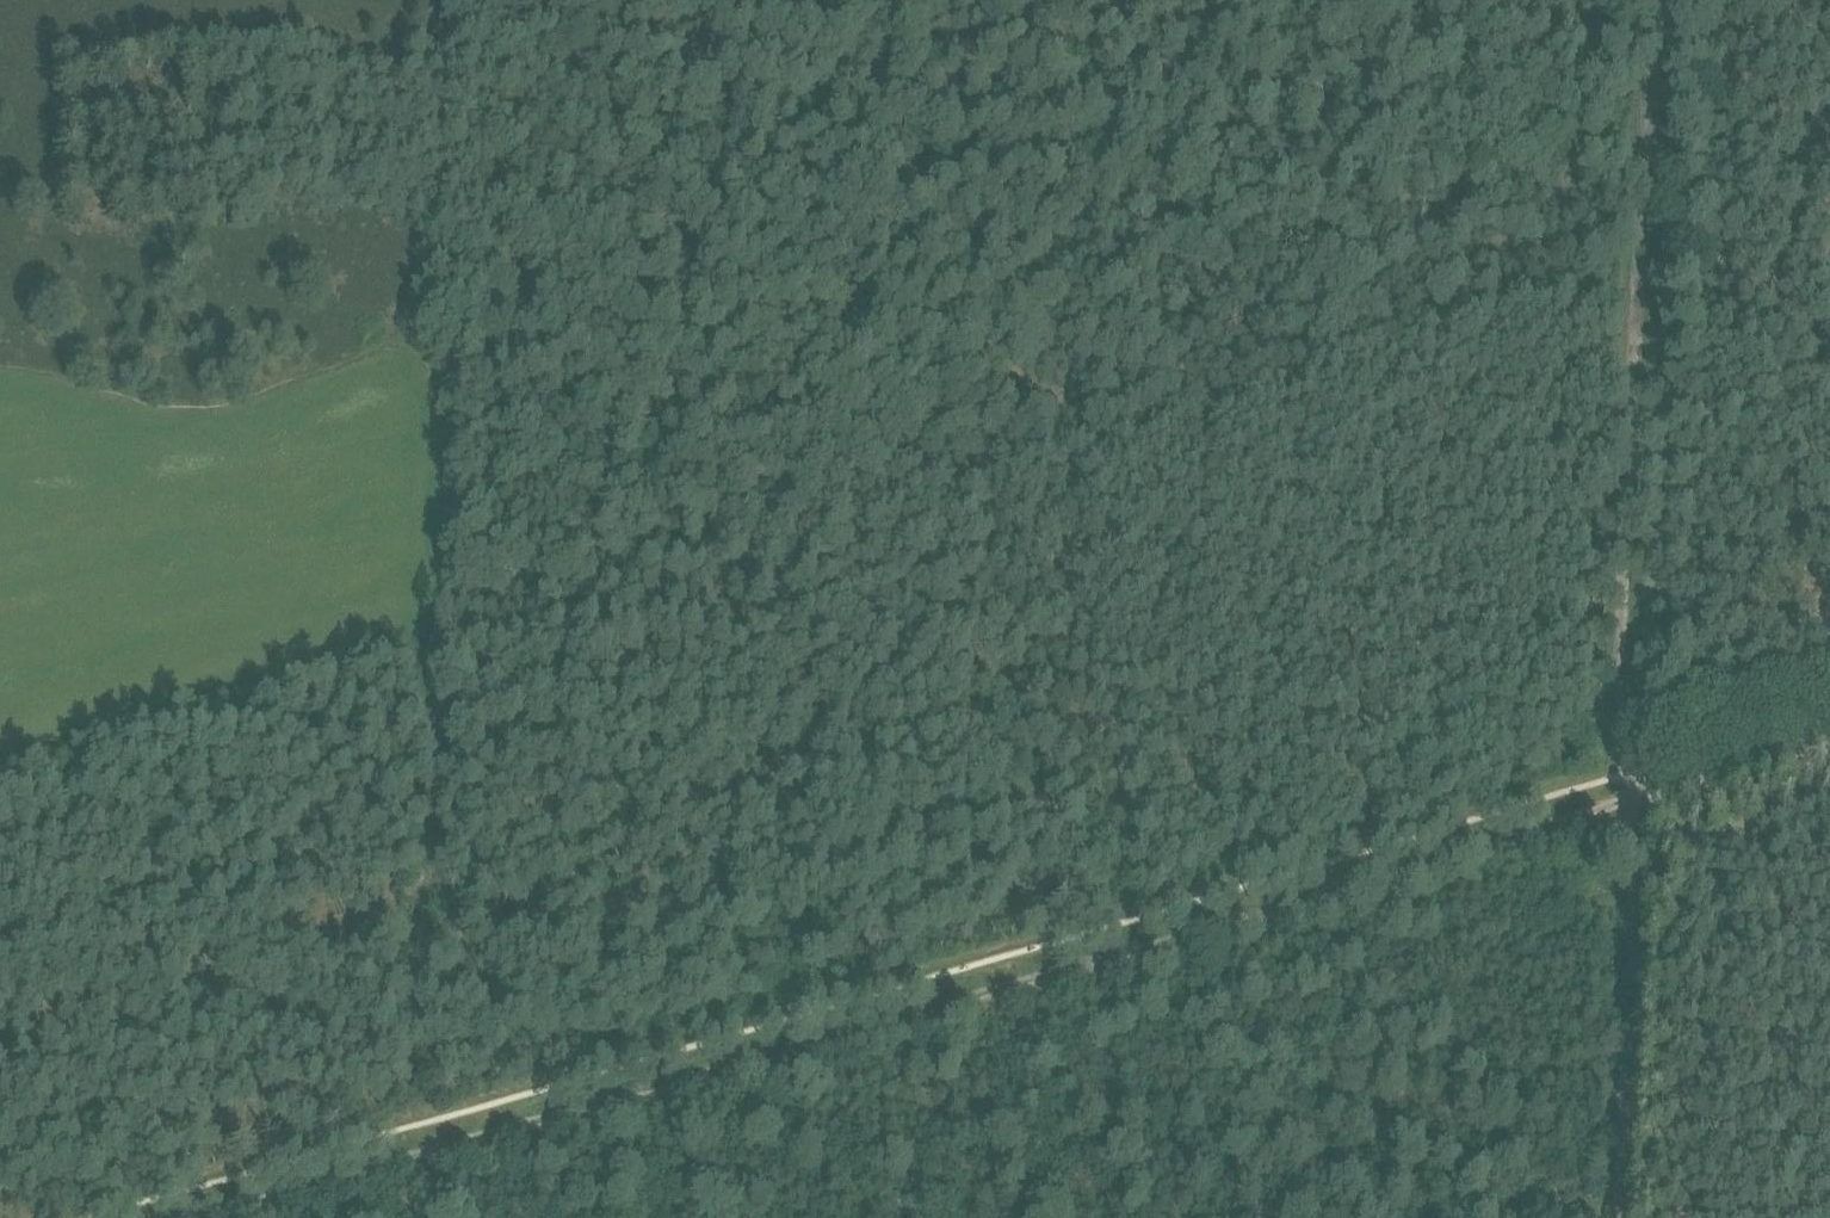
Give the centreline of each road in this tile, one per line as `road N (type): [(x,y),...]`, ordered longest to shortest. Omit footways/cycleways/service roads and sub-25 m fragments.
road 1 (track): [(1631,800),(1173,940),(186,1217)]
road 2 (track): [(1654,0),(1626,773)]
road 3 (track): [(1631,800),(1634,918),(1619,1217)]
road 4 (track): [(1829,744),(1631,800)]

